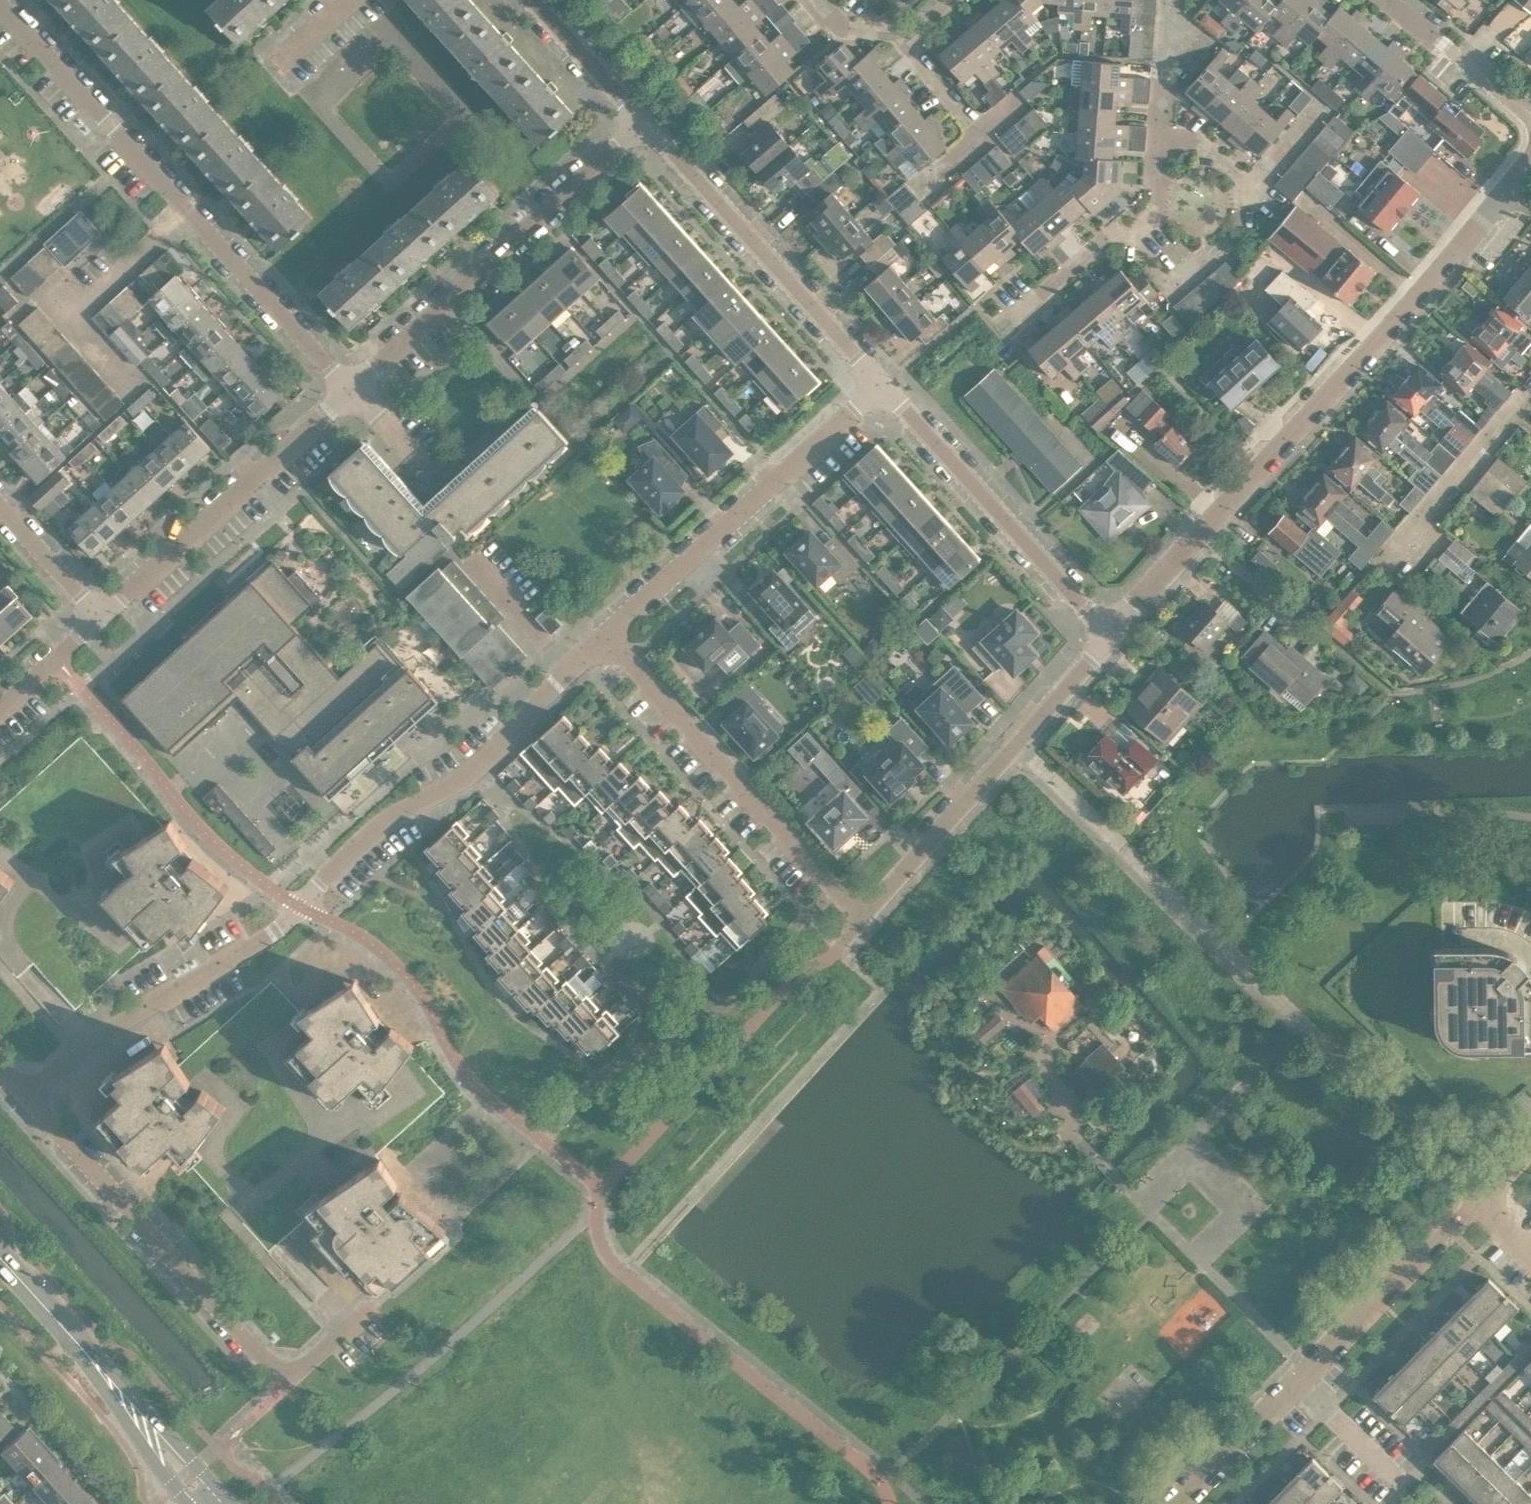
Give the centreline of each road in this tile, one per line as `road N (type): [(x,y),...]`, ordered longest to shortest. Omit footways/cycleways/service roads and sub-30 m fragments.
road 1 (residential): [(27,1097),(77,1054),(276,935),(360,844),(496,748),(601,639)]
road 2 (residential): [(1112,631),(1510,192)]
road 3 (residential): [(353,392),(0,0)]
road 4 (residential): [(368,1317),(319,1363),(293,1377),(272,1370),(27,1097)]
road 5 (residential): [(1180,1503),(1458,1214)]
road 6 (residential): [(353,392),(640,122)]
road 7 (residential): [(864,917),(601,639)]
road 8 (residential): [(601,639),(878,380)]
road 9 (residential): [(864,917),(1019,749),(1112,631)]
road 10 (residential): [(878,380),(640,122)]
road 11 (residential): [(1112,631),(878,380)]
road 12 (residential): [(101,620),(353,392)]
road 13 (secondary): [(231,1503),(45,1308)]
road 14 (secondary): [(45,1308),(190,1503)]
road 15 (residential): [(1393,563),(1530,390)]
road 16 (residential): [(1119,231),(1175,285),(1253,188)]
road 17 (residential): [(1530,108),(1402,0)]
road 18 (residential): [(640,122),(529,0)]
road 19 (residential): [(1530,1252),(1475,1197),(1530,1140)]
road 20 (residential): [(101,620),(0,510)]
road 21 (residential): [(1011,326),(1119,231)]
road 22 (residential): [(0,713),(101,620)]
road 23 (residential): [(1163,134),(1171,0)]

